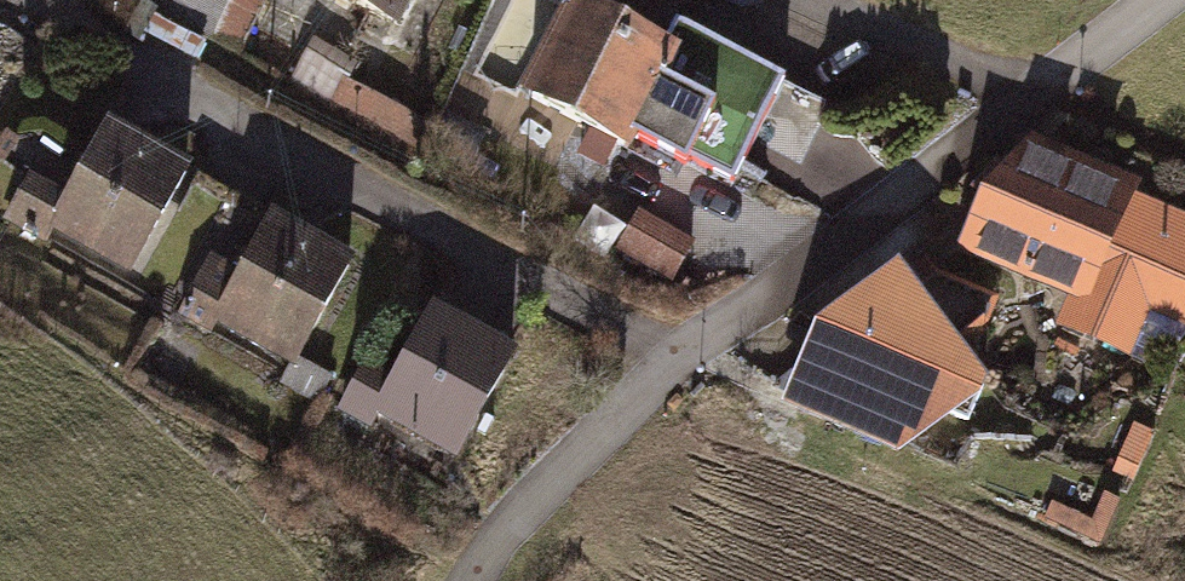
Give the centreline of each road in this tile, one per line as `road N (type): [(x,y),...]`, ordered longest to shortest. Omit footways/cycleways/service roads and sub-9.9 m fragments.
road 1 (residential): [(78,0),(159,95),(693,351)]
road 2 (residential): [(693,351),(1154,0)]
road 3 (residential): [(475,580),(499,538),(597,436),(693,351)]

